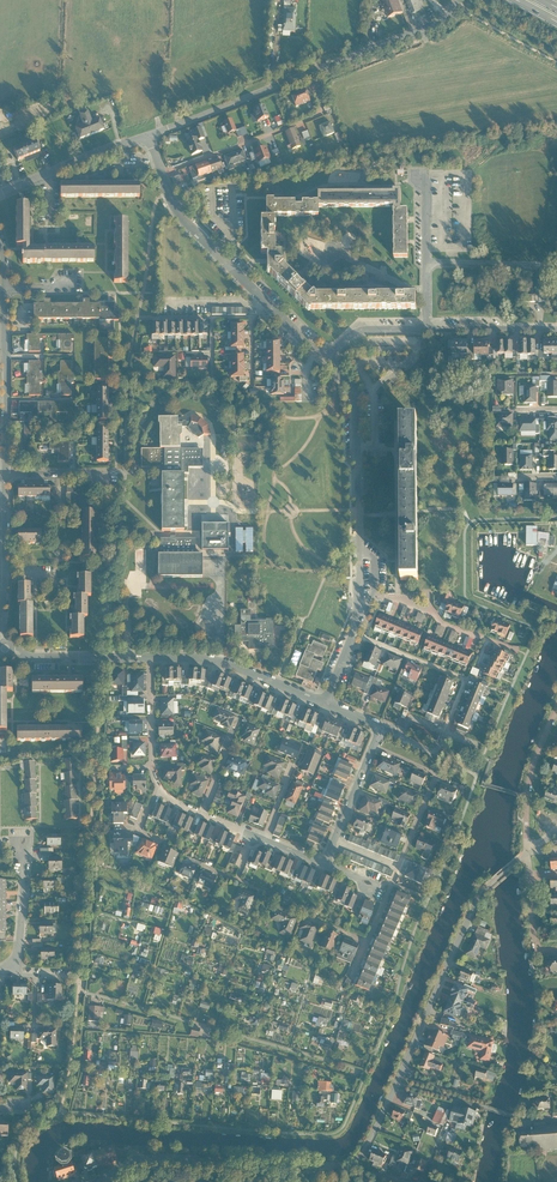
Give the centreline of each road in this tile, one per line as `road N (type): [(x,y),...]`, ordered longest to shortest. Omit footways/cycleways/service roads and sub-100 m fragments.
road 1 (residential): [(150,658),(152,768),(164,795),(325,865)]
road 2 (residential): [(373,747),(437,776),(353,974)]
road 3 (residential): [(527,854),(478,901),(397,1084)]
road 4 (residential): [(353,633),(465,680),(432,753),(381,727)]
road 5 (residential): [(350,1163),(148,1157),(97,1181)]
road 6 (residential): [(325,361),(355,404),(358,608)]
road 7 (residential): [(162,175),(323,112),(308,75)]
road 8 (residential): [(162,175),(184,221),(279,316)]
road 9 (residential): [(150,658),(214,660),(327,704)]
road 10 (residential): [(6,474),(5,289)]
road 11 (residential): [(358,608),(372,597),(405,601),(520,652)]
road 12 (residential): [(308,75),(147,136)]
road 13 (residential): [(3,642),(6,474)]
road 14 (residential): [(457,4),(440,23),(308,75)]
road 15 (residential): [(397,1084),(522,1120),(556,1119)]
road 16 (residential): [(147,136),(0,194)]
road 17 (residential): [(527,854),(531,771),(556,707)]
road 18 (residential): [(12,651),(150,658)]
road 19 (residential): [(556,330),(426,330)]
road 20 (residential): [(12,972),(25,843)]
road 21 (residential): [(373,747),(325,865)]

